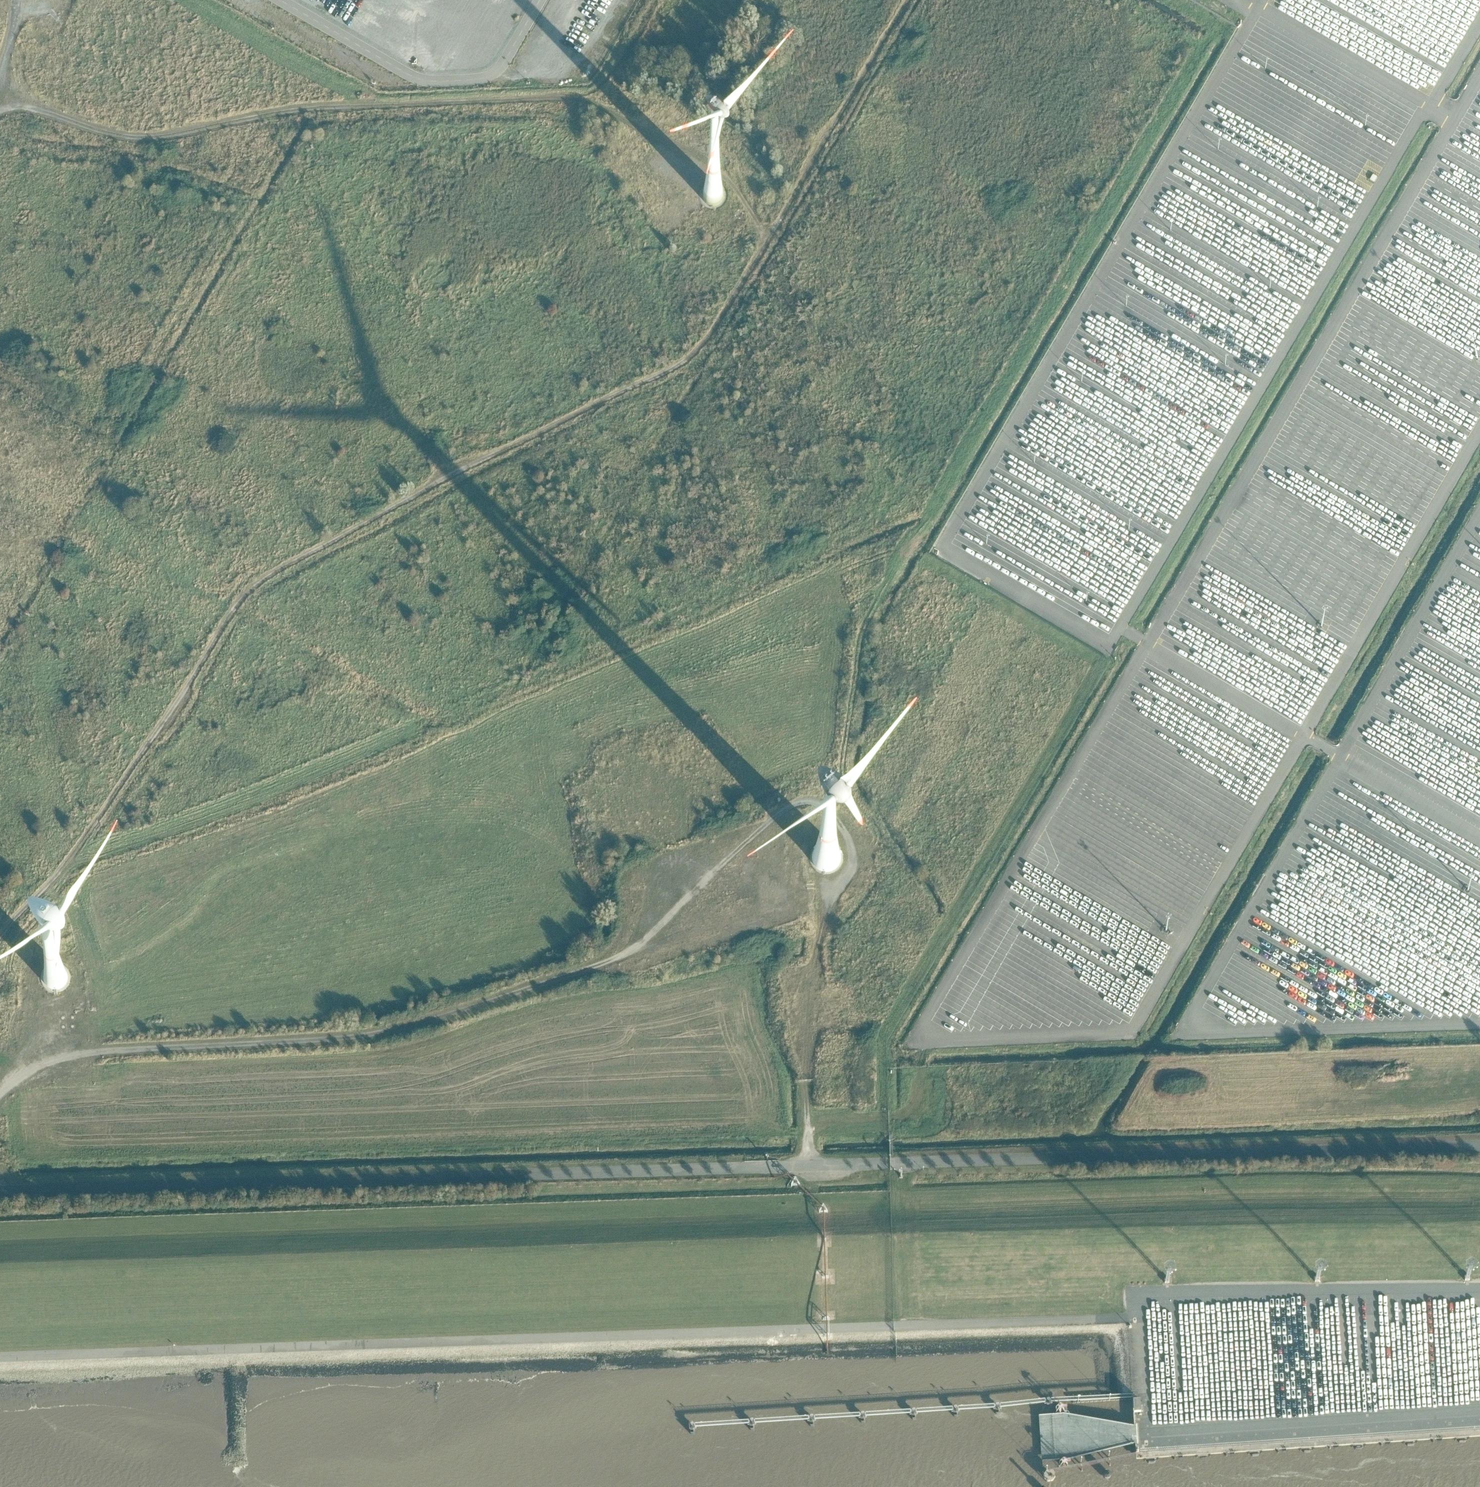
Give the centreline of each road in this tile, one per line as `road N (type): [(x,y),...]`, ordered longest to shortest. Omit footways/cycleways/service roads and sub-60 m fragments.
road 1 (track): [(907,0),(697,353),(271,576),(242,603),(109,809),(0,936)]
road 2 (track): [(0,1099),(44,1066),(114,1048),(376,1039),(821,895),(809,1168)]
road 3 (unclassified): [(1459,122),(913,1042)]
road 4 (unclassified): [(887,1164),(0,1194)]
road 5 (unclassified): [(1430,106),(1122,640),(948,539)]
road 6 (track): [(0,91),(142,138),(305,107),(573,99),(607,109),(710,185)]
road 7 (unclassified): [(1256,6),(948,539)]
road 8 (unclassified): [(1479,1023),(1183,1030),(1338,755)]
road 9 (unclassified): [(887,1164),(1479,1145)]
road 10 (unclassified): [(1338,755),(1479,513)]
road 11 (unclassified): [(1256,6),(1430,106)]
road 12 (track): [(921,1042),(920,1083),(910,1107),(811,1125)]
road 13 (unclassified): [(1338,755),(1479,837)]

